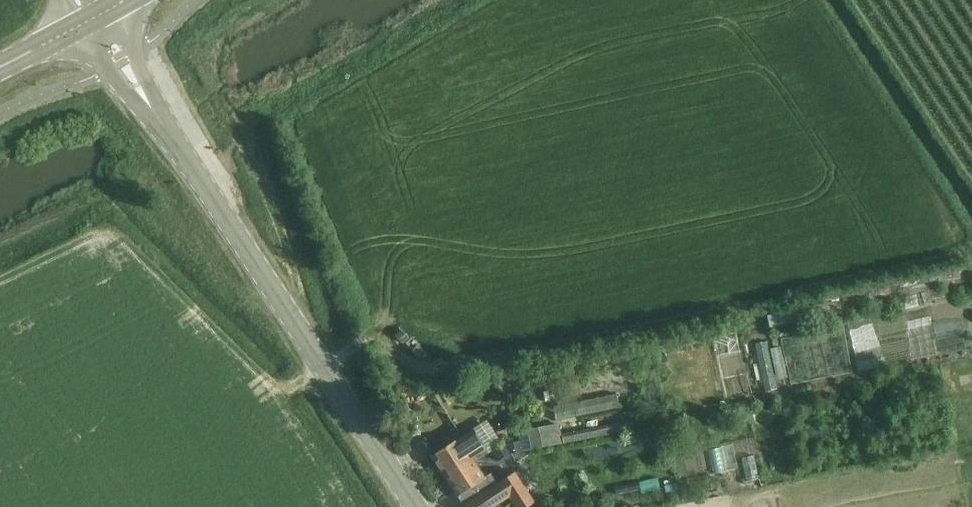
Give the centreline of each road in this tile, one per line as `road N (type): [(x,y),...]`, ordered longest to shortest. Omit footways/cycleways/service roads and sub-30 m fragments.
road 1 (tertiary): [(416,506),(92,19)]

